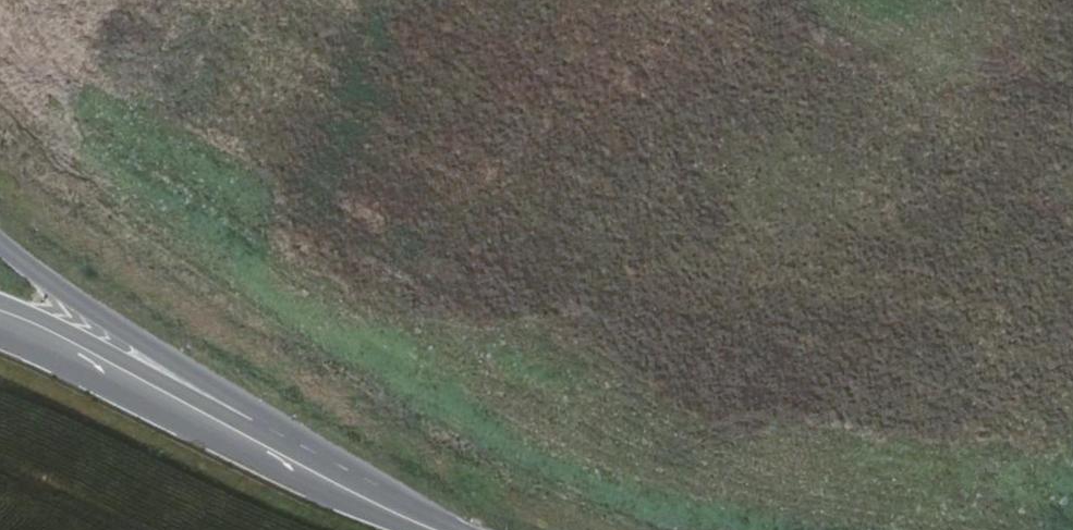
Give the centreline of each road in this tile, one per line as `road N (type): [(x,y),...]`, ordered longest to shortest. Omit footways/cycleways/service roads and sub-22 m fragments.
road 1 (primary): [(441,529),(0,243)]
road 2 (secondary): [(438,529),(0,315)]

